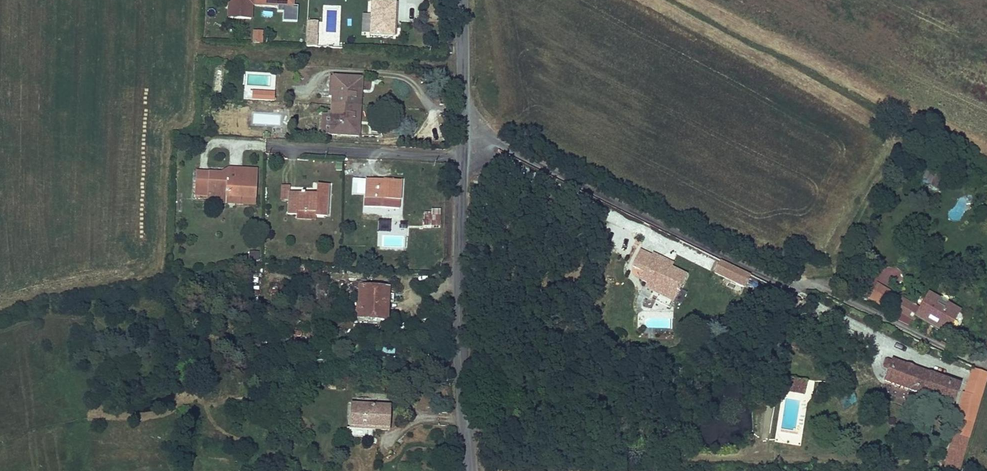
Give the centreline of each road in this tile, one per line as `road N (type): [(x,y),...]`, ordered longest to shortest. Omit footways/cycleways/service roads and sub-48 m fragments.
road 1 (tertiary): [(460,0),(473,470)]

